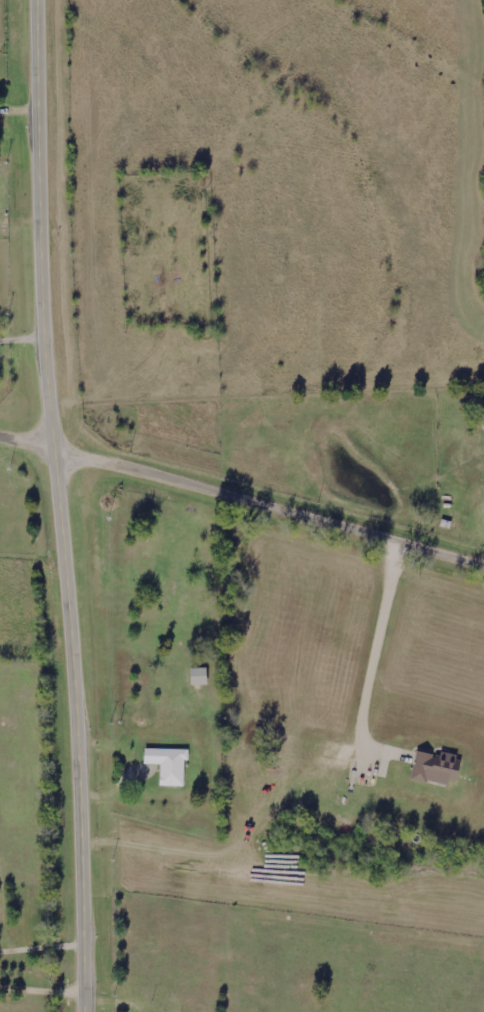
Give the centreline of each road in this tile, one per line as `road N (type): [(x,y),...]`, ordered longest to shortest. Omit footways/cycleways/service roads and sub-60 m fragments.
road 1 (tertiary): [(83,1011),(35,0)]
road 2 (residential): [(483,565),(52,455)]

